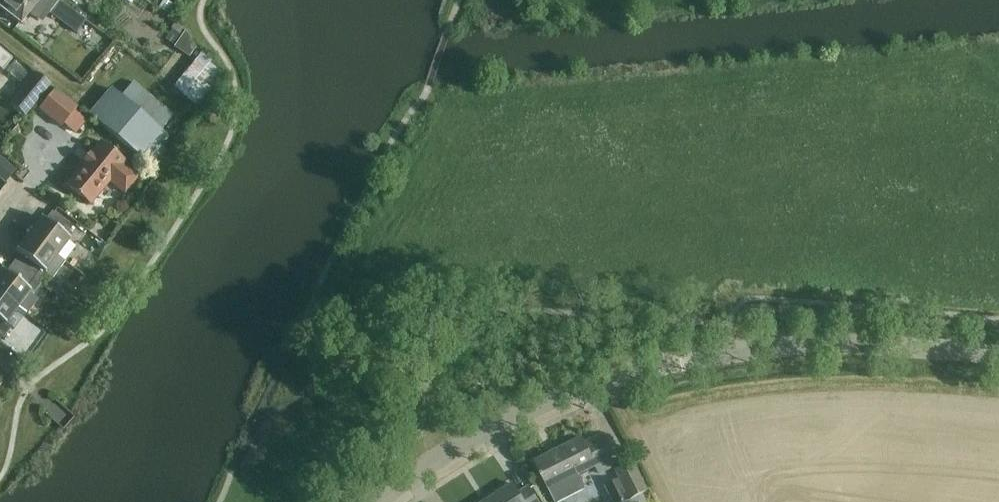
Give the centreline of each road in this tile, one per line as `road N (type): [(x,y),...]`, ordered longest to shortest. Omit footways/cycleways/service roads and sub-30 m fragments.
road 1 (residential): [(376,501),(445,456),(571,394),(695,359),(814,346)]
road 2 (unclassified): [(814,346),(998,354)]

